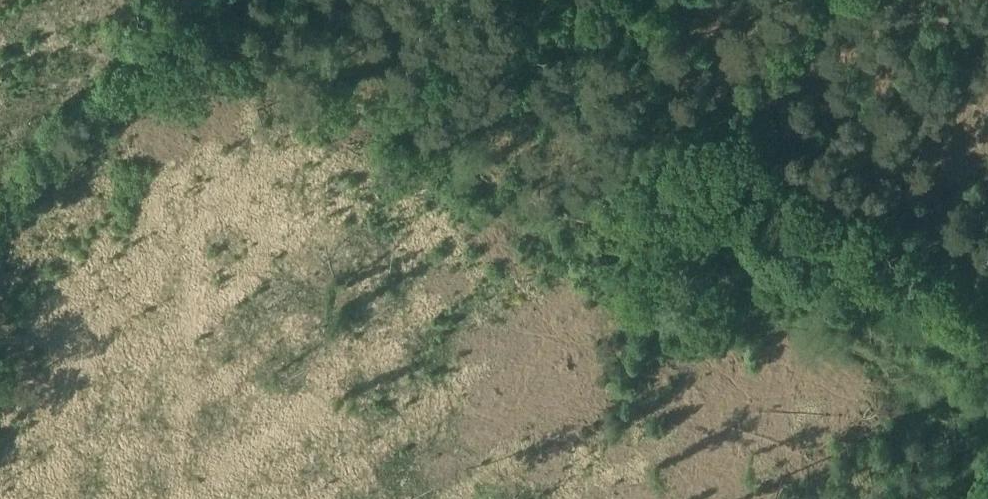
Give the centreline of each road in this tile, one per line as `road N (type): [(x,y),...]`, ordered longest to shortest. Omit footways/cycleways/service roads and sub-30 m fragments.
road 1 (unclassified): [(0,220),(187,0)]

